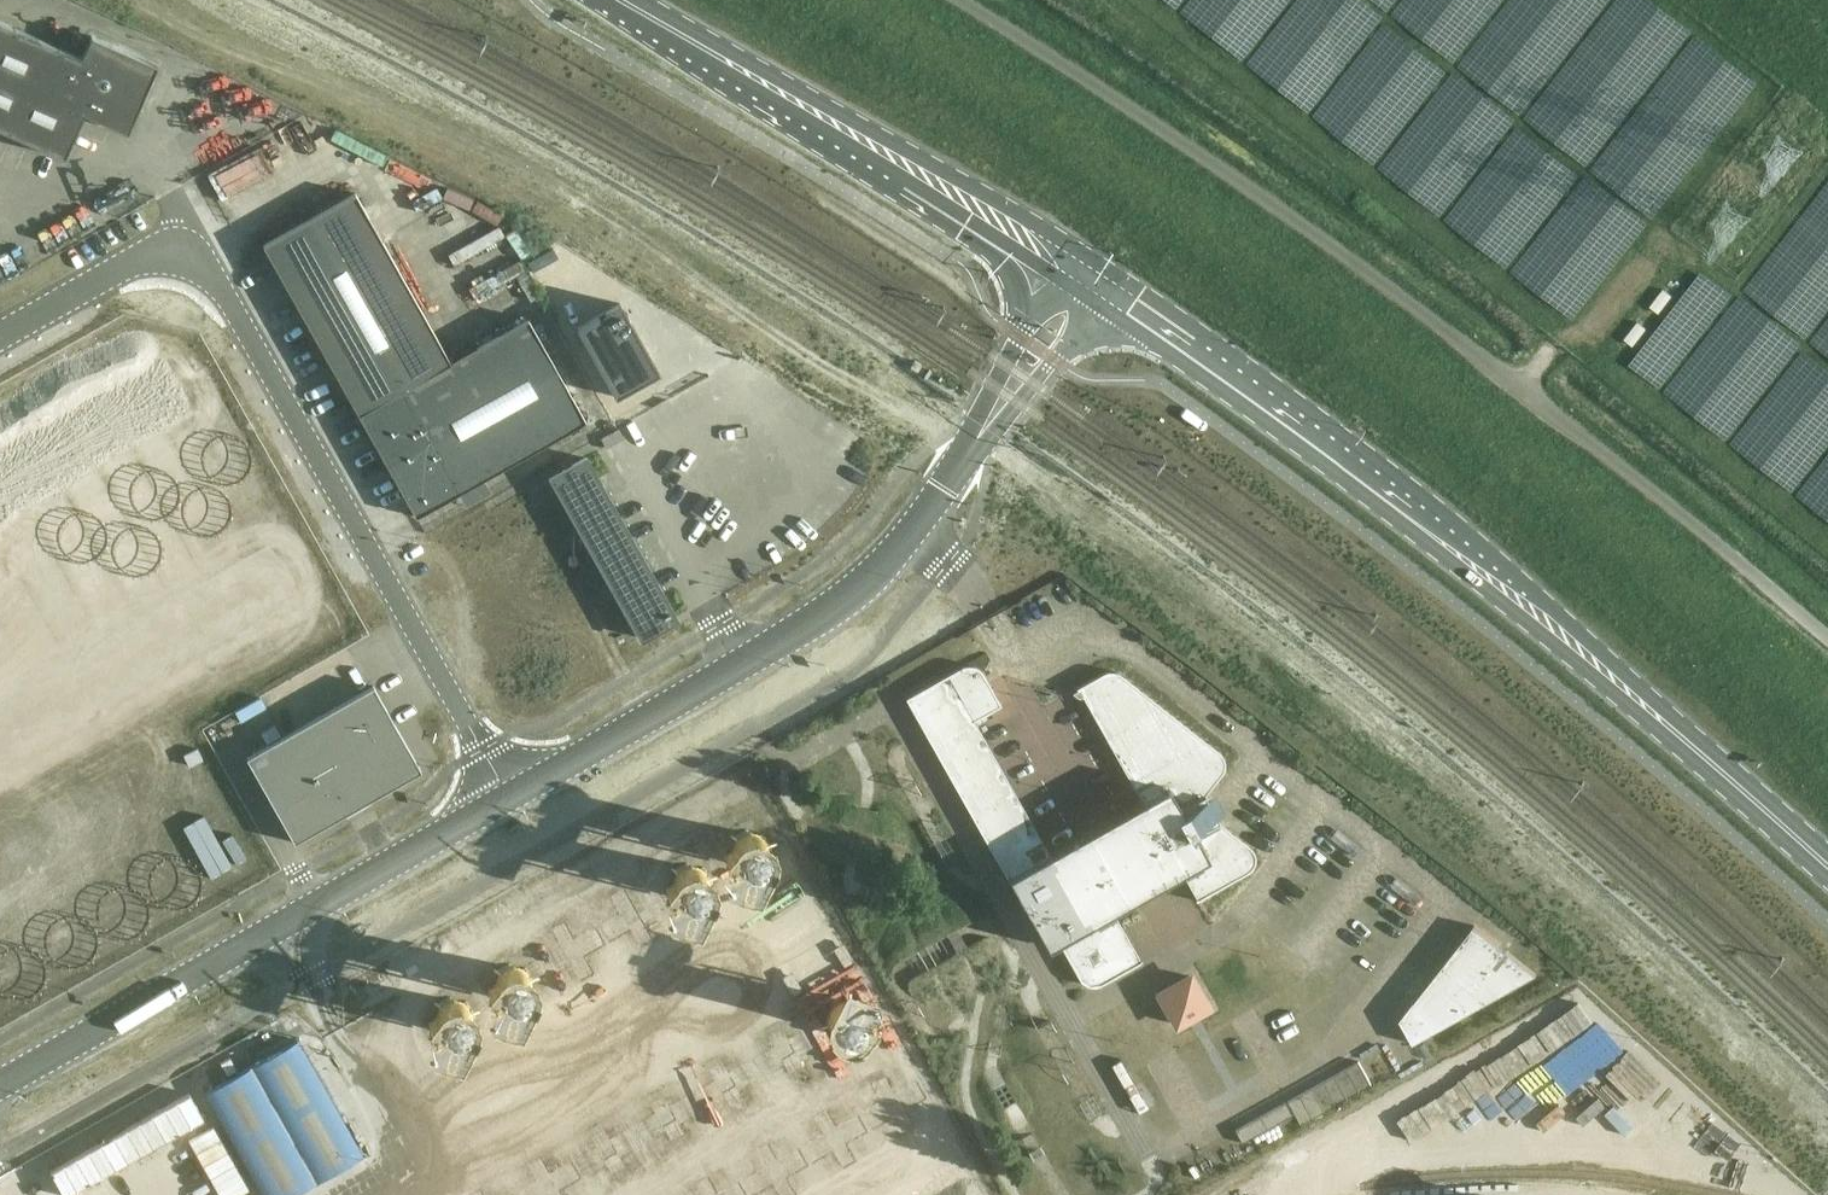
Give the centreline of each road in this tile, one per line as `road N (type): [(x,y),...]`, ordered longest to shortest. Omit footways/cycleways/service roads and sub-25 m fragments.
road 1 (unclassified): [(1827,642),(1522,386),(1269,198),(960,0)]
road 2 (secondary): [(1085,278),(1427,530),(1827,869)]
road 3 (unclassified): [(508,800),(238,319),(197,264),(159,253),(0,335)]
road 4 (unclassified): [(508,800),(853,597),(942,488),(1085,278)]
road 5 (unclassified): [(0,1086),(508,800)]
road 6 (secondary): [(617,0),(1085,278)]

